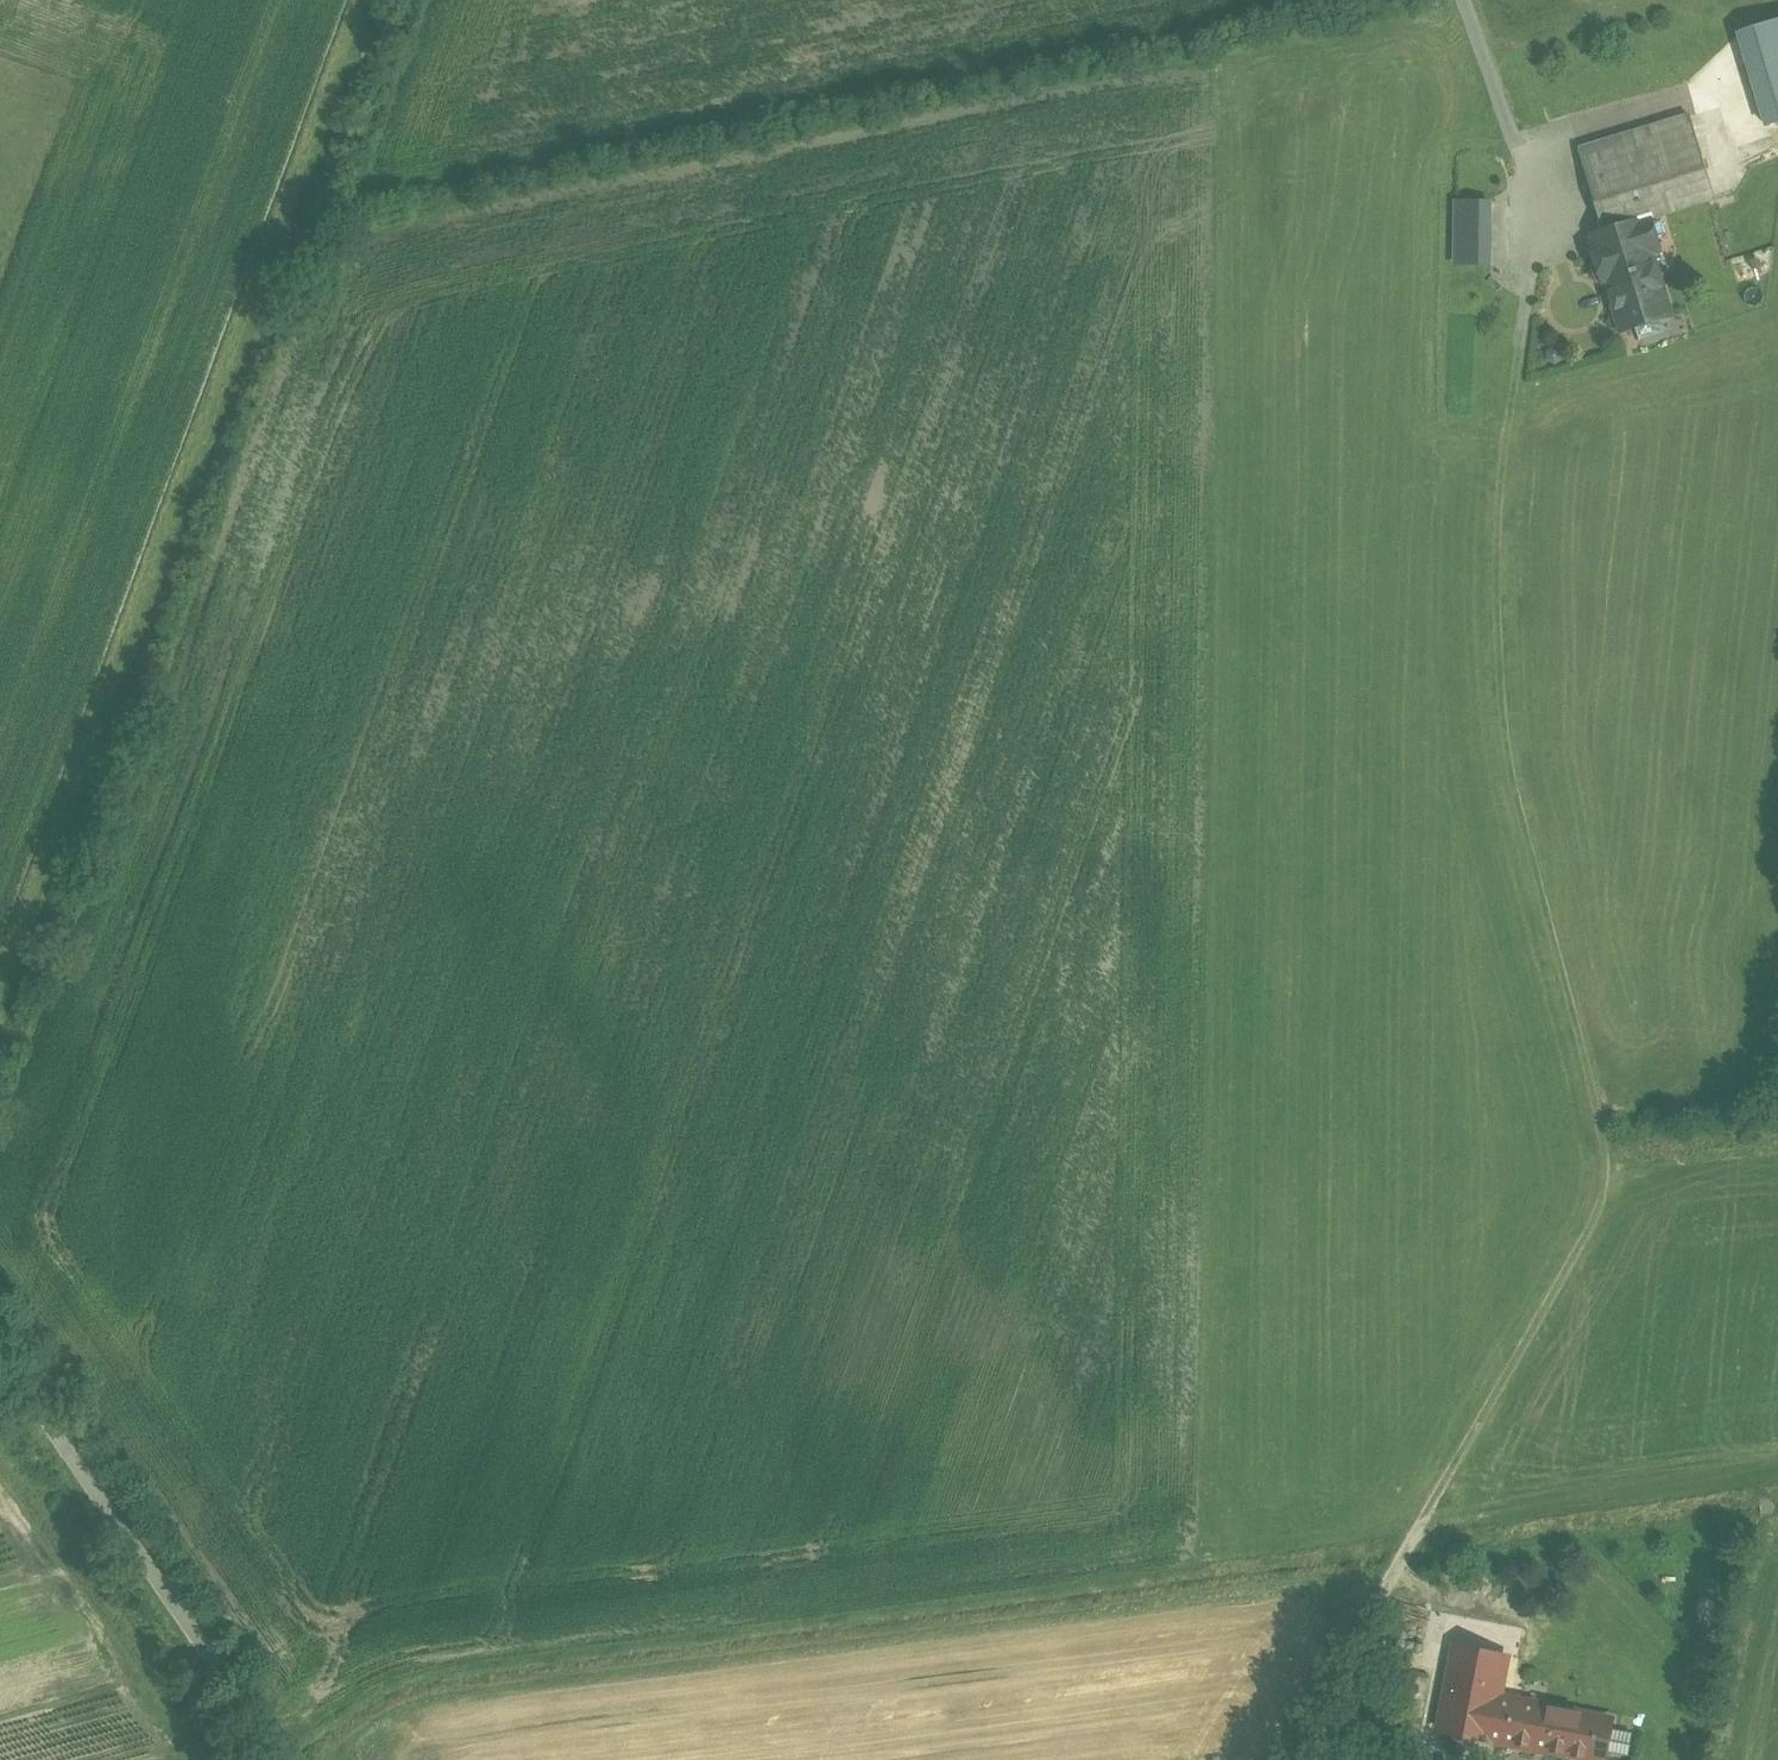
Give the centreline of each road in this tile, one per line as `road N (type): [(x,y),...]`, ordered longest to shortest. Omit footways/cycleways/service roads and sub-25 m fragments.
road 1 (track): [(1541,224),(1503,458),(1502,691),(1511,771),(1597,1092),(1606,1193),(1293,1759)]
road 2 (unclassified): [(282,1759),(0,1362)]

